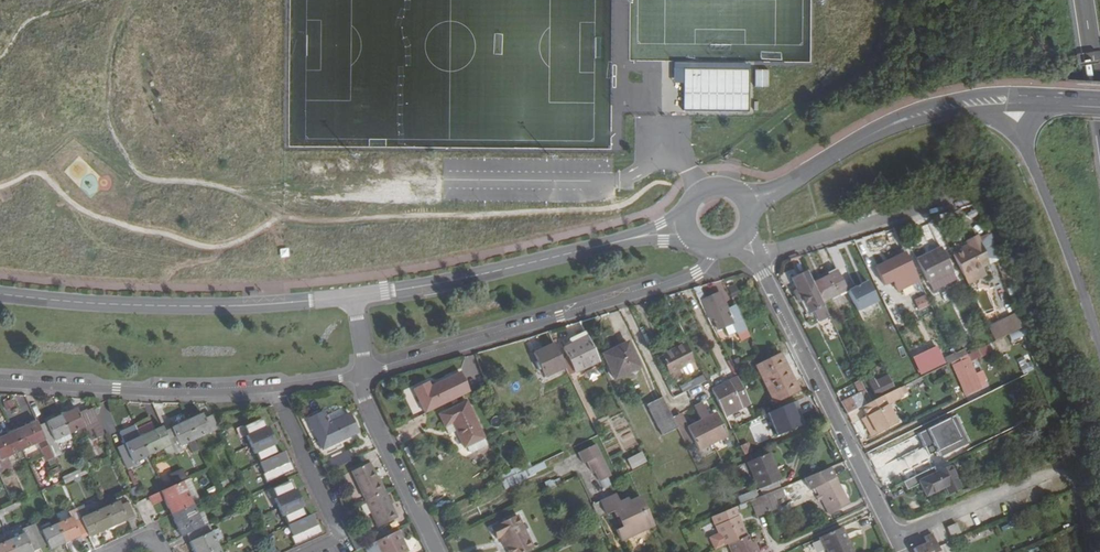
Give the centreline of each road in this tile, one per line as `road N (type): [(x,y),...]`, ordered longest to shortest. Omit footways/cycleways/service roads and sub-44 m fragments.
road 1 (tertiary): [(364,372),(697,273),(716,247)]
road 2 (tertiary): [(354,298),(176,305),(0,293)]
road 3 (tertiary): [(687,223),(354,298)]
road 4 (residential): [(755,256),(901,551)]
road 5 (tertiary): [(1007,99),(862,136),(747,205)]
road 6 (tertiary): [(0,386),(276,387)]
road 7 (trunk): [(1007,99),(1099,351)]
road 8 (residential): [(755,256),(956,195)]
road 9 (residential): [(438,551),(365,400),(364,372)]
road 10 (residential): [(307,551),(337,537),(276,387)]

